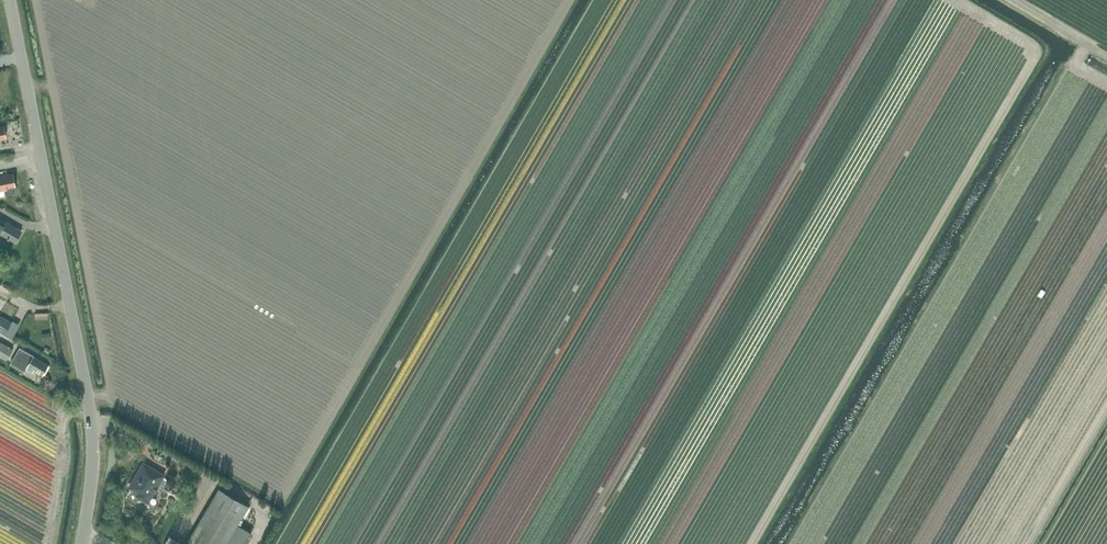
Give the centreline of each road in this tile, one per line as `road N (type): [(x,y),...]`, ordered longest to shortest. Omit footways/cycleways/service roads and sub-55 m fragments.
road 1 (unclassified): [(81,543),(93,464),(89,406),(10,0)]

